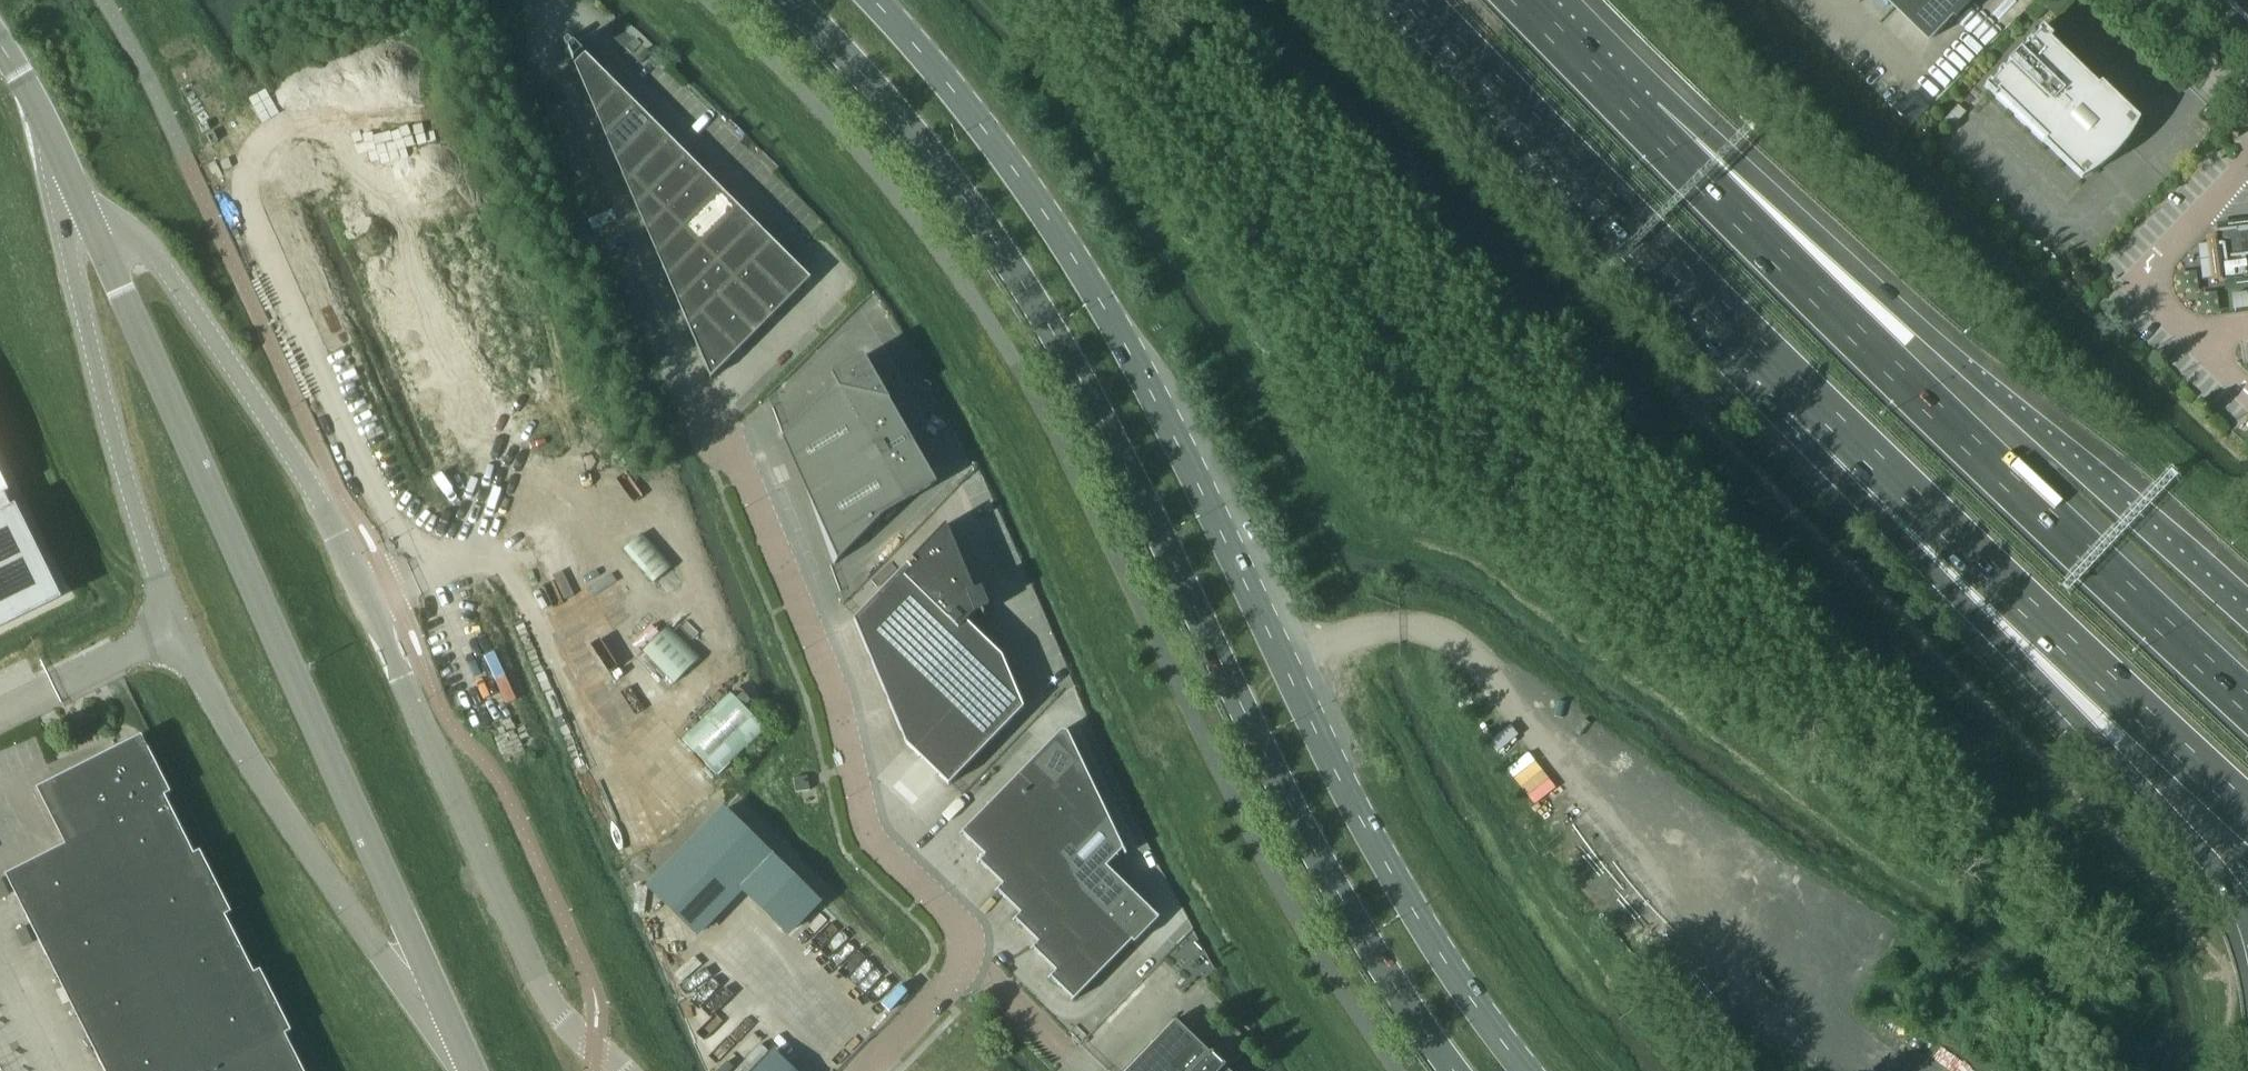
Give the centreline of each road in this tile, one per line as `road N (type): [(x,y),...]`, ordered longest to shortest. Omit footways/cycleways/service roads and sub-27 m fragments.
road 1 (primary): [(785,0),(883,99),(1047,326),(1291,813),(1449,1070)]
road 2 (primary): [(1523,1070),(1425,929),(1346,795),(1078,265),(982,127),(874,0)]
road 3 (unclassified): [(873,1070),(948,996),(965,968),(964,935),(869,831),(846,733),(722,421),(676,351),(541,48)]
road 4 (unclassified): [(414,580),(240,195),(245,162),(268,133),(334,104),(495,462),(458,556)]
road 5 (unclassified): [(464,1046),(81,209)]
road 6 (motorway): [(2247,704),(1643,122)]
road 7 (motorway): [(2247,616),(1750,175),(1643,122)]
road 8 (motorway): [(1803,392),(1935,573),(2202,855),(2247,917)]
road 9 (motorway): [(1803,392),(2247,810)]
road 10 (motorway): [(1413,0),(1803,392)]
road 11 (unclassified): [(620,1070),(543,990),(516,940),(373,609)]
road 12 (unclassified): [(464,1046),(405,984),(259,773),(174,632)]
road 13 (unclassified): [(373,609),(291,454),(125,222),(81,209)]
road 14 (unclassified): [(174,632),(109,422),(68,240),(81,209)]
road 15 (unclassified): [(458,556),(510,568),(594,762)]
road 16 (unclassified): [(2174,320),(2157,289),(2163,252),(2247,161)]
road 17 (unclassified): [(81,209),(0,45)]
road 18 (motorway): [(1643,122),(1522,0)]
road 19 (unclassified): [(2247,109),(2141,0)]
road 20 (unclassified): [(174,632),(57,689)]

